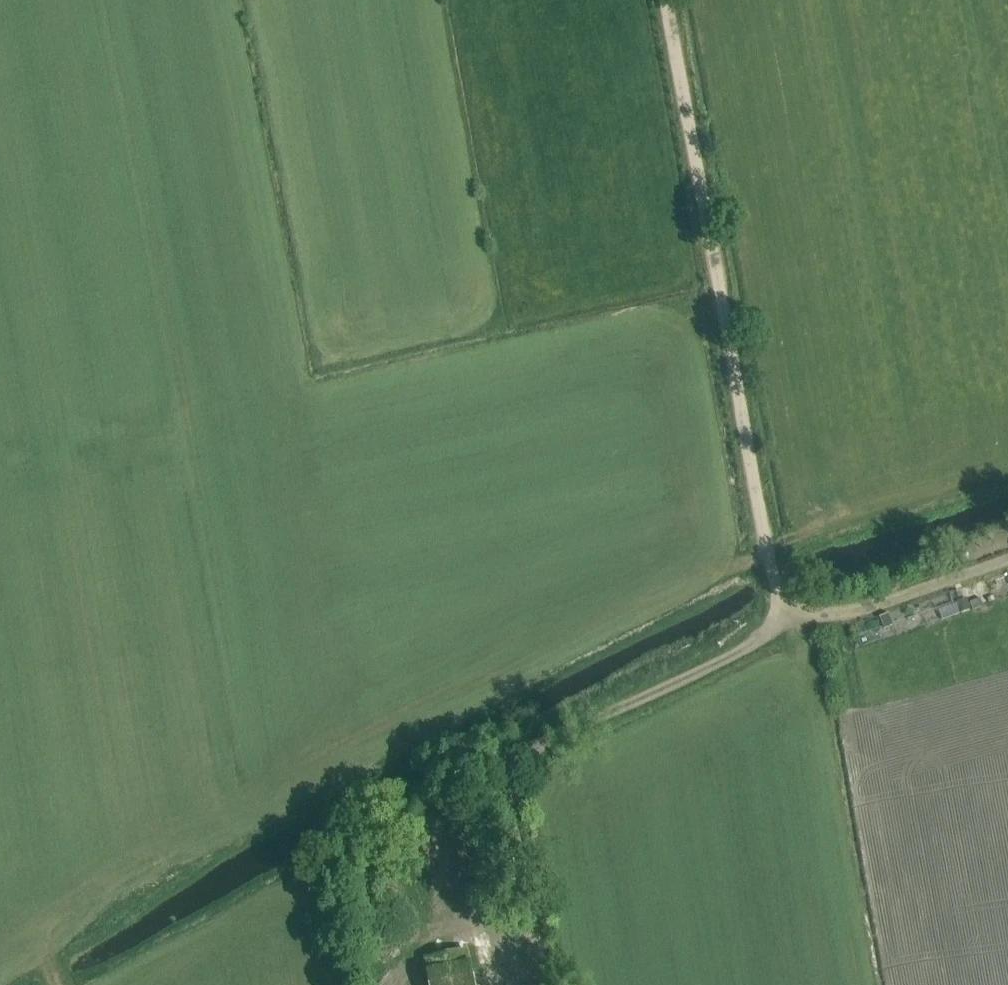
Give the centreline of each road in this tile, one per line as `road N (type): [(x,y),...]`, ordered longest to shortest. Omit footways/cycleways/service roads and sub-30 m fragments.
road 1 (track): [(666,0),(776,598),(796,613),(834,612),(1007,553)]
road 2 (track): [(776,598),(744,642),(509,762),(503,797),(542,984)]

